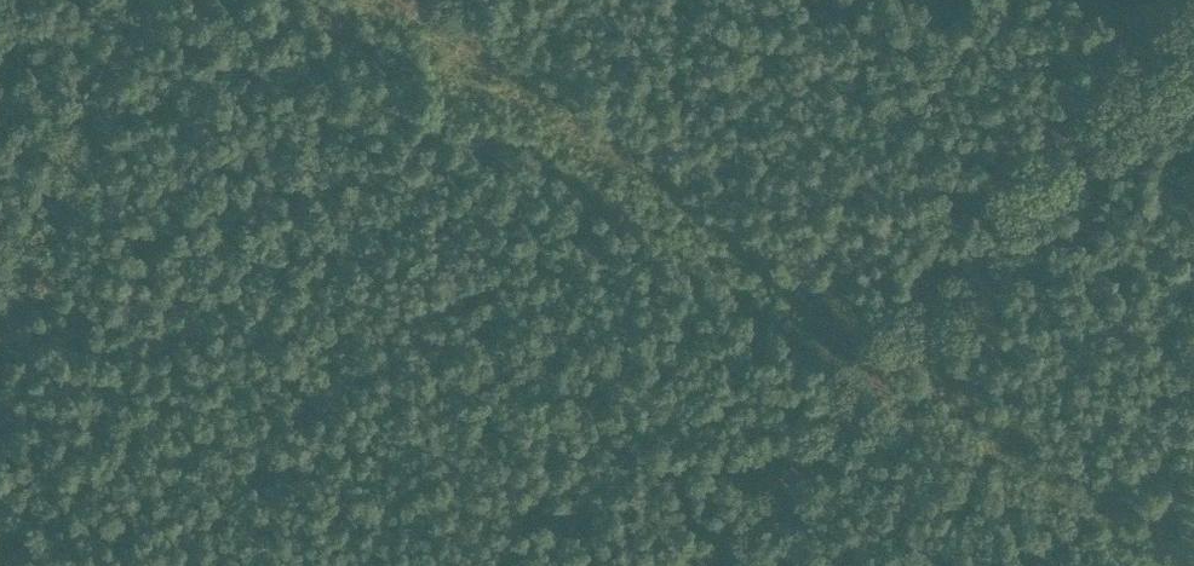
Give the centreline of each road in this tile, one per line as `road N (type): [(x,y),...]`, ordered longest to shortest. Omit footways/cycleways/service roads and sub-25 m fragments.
road 1 (track): [(1193,43),(717,565)]
road 2 (track): [(0,350),(125,0)]

